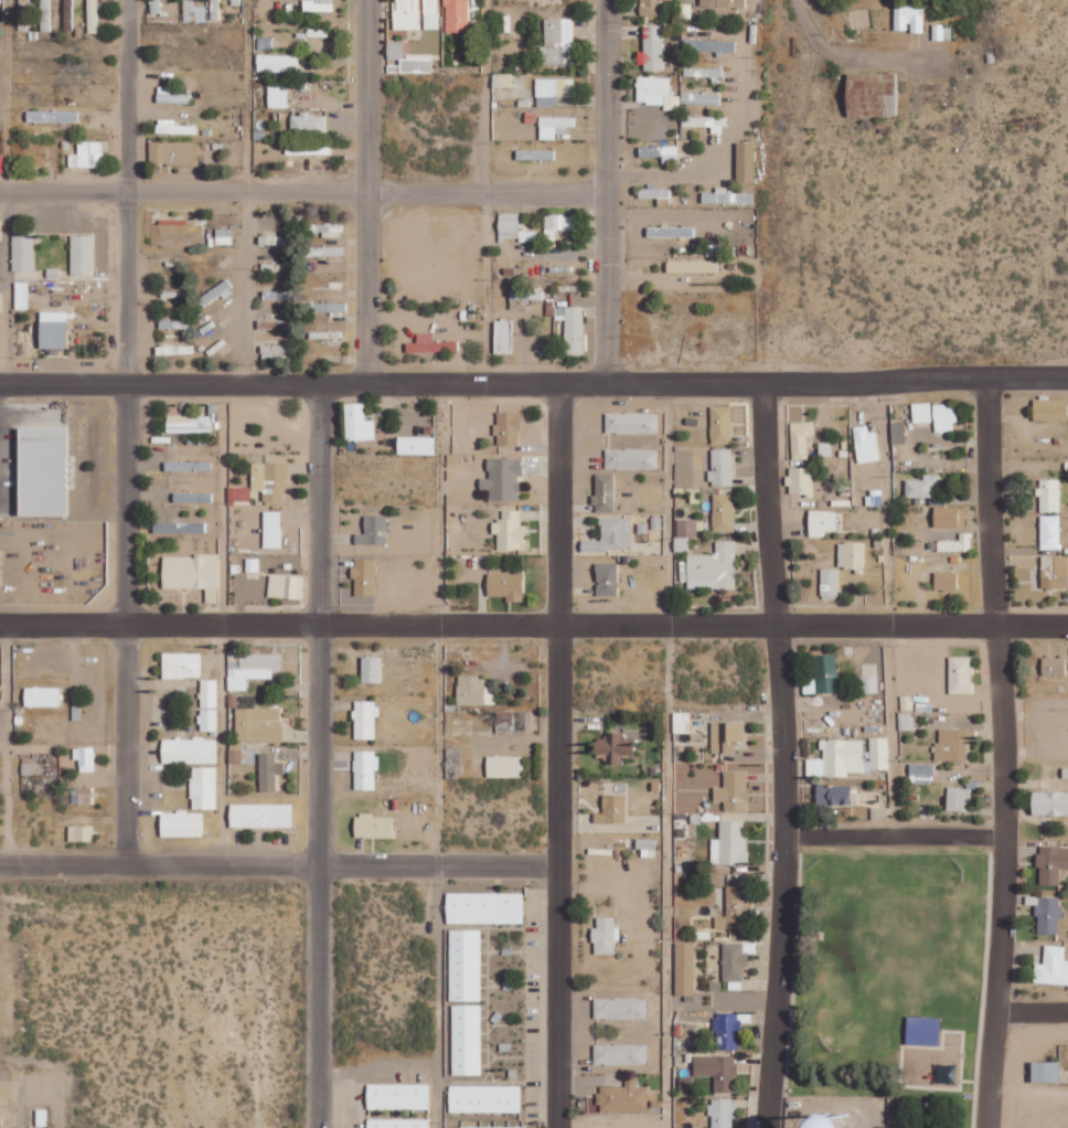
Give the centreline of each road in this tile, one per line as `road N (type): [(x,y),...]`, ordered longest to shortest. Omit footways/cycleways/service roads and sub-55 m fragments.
road 1 (residential): [(0,626),(1067,627)]
road 2 (residential): [(1067,383),(130,383)]
road 3 (residential): [(782,868),(0,863)]
road 4 (residential): [(982,1127),(1005,834),(983,383)]
road 5 (residential): [(770,1127),(782,868),(765,383)]
road 6 (residential): [(560,1127),(559,383)]
road 7 (residential): [(606,195),(0,194)]
road 8 (residential): [(321,865),(321,383)]
road 9 (residential): [(130,383),(132,864)]
road 10 (residential): [(607,383),(606,0)]
road 11 (residential): [(369,383),(369,0)]
road 12 (residential): [(320,1127),(321,865)]
road 13 (residential): [(781,838),(1005,834)]
road 14 (residential): [(129,0),(129,194)]
road 15 (residential): [(244,383),(247,194)]
road 16 (residential): [(129,194),(130,383)]
road 17 (residential): [(931,62),(832,55),(807,33),(796,0)]
road 18 (residential): [(130,383),(0,385)]

